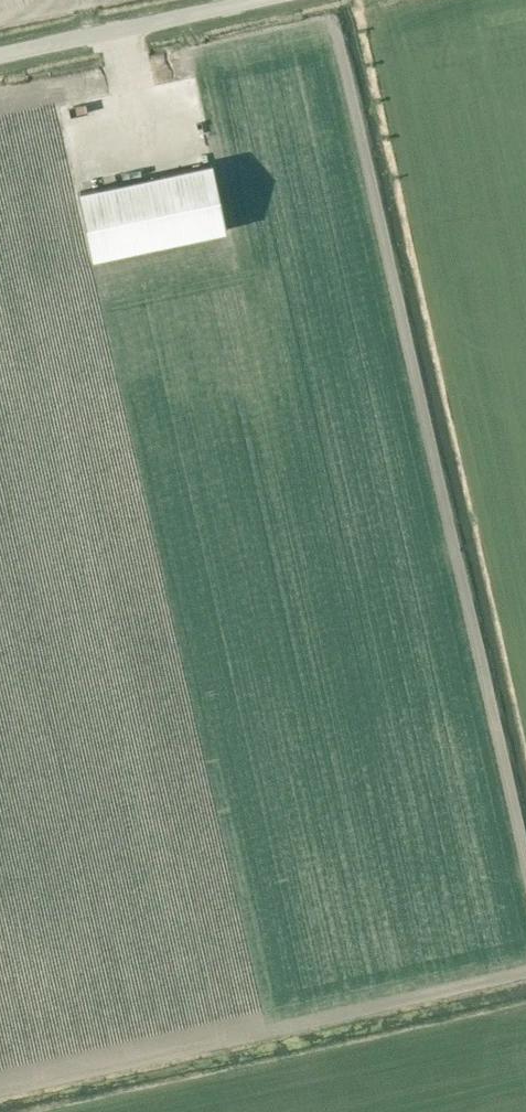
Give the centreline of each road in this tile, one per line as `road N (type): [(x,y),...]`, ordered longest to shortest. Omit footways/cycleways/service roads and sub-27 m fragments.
road 1 (unclassified): [(0,57),(254,0)]

